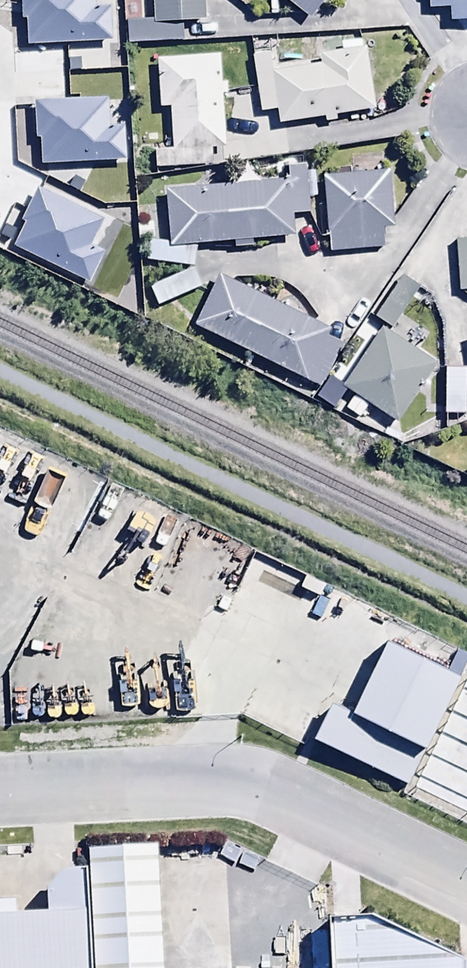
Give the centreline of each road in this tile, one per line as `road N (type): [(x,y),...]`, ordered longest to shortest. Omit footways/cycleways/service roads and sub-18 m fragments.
road 1 (unclassified): [(466,894),(261,790),(216,784)]
road 2 (unclassified): [(216,784),(0,795)]

